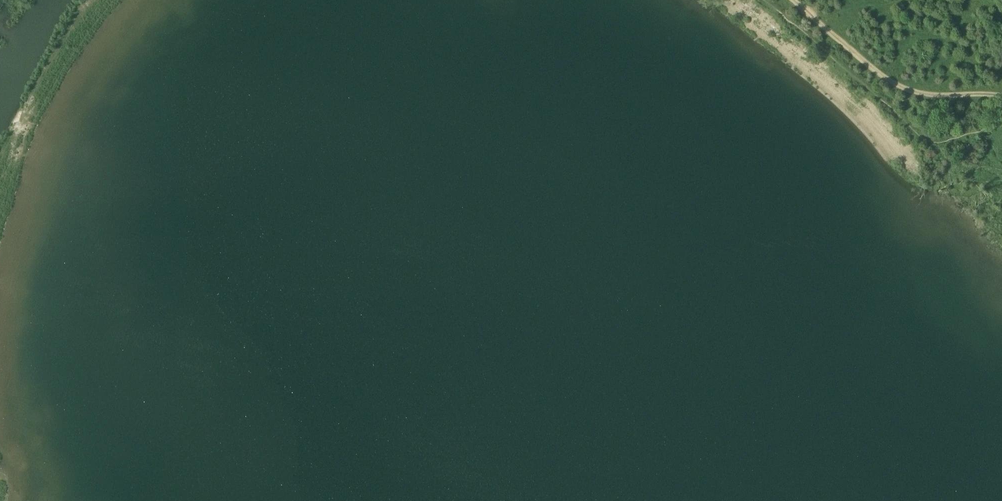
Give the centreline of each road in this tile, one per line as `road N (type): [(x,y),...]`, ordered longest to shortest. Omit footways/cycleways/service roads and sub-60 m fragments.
road 1 (track): [(791,0),(896,85),(931,95),(1001,95)]

